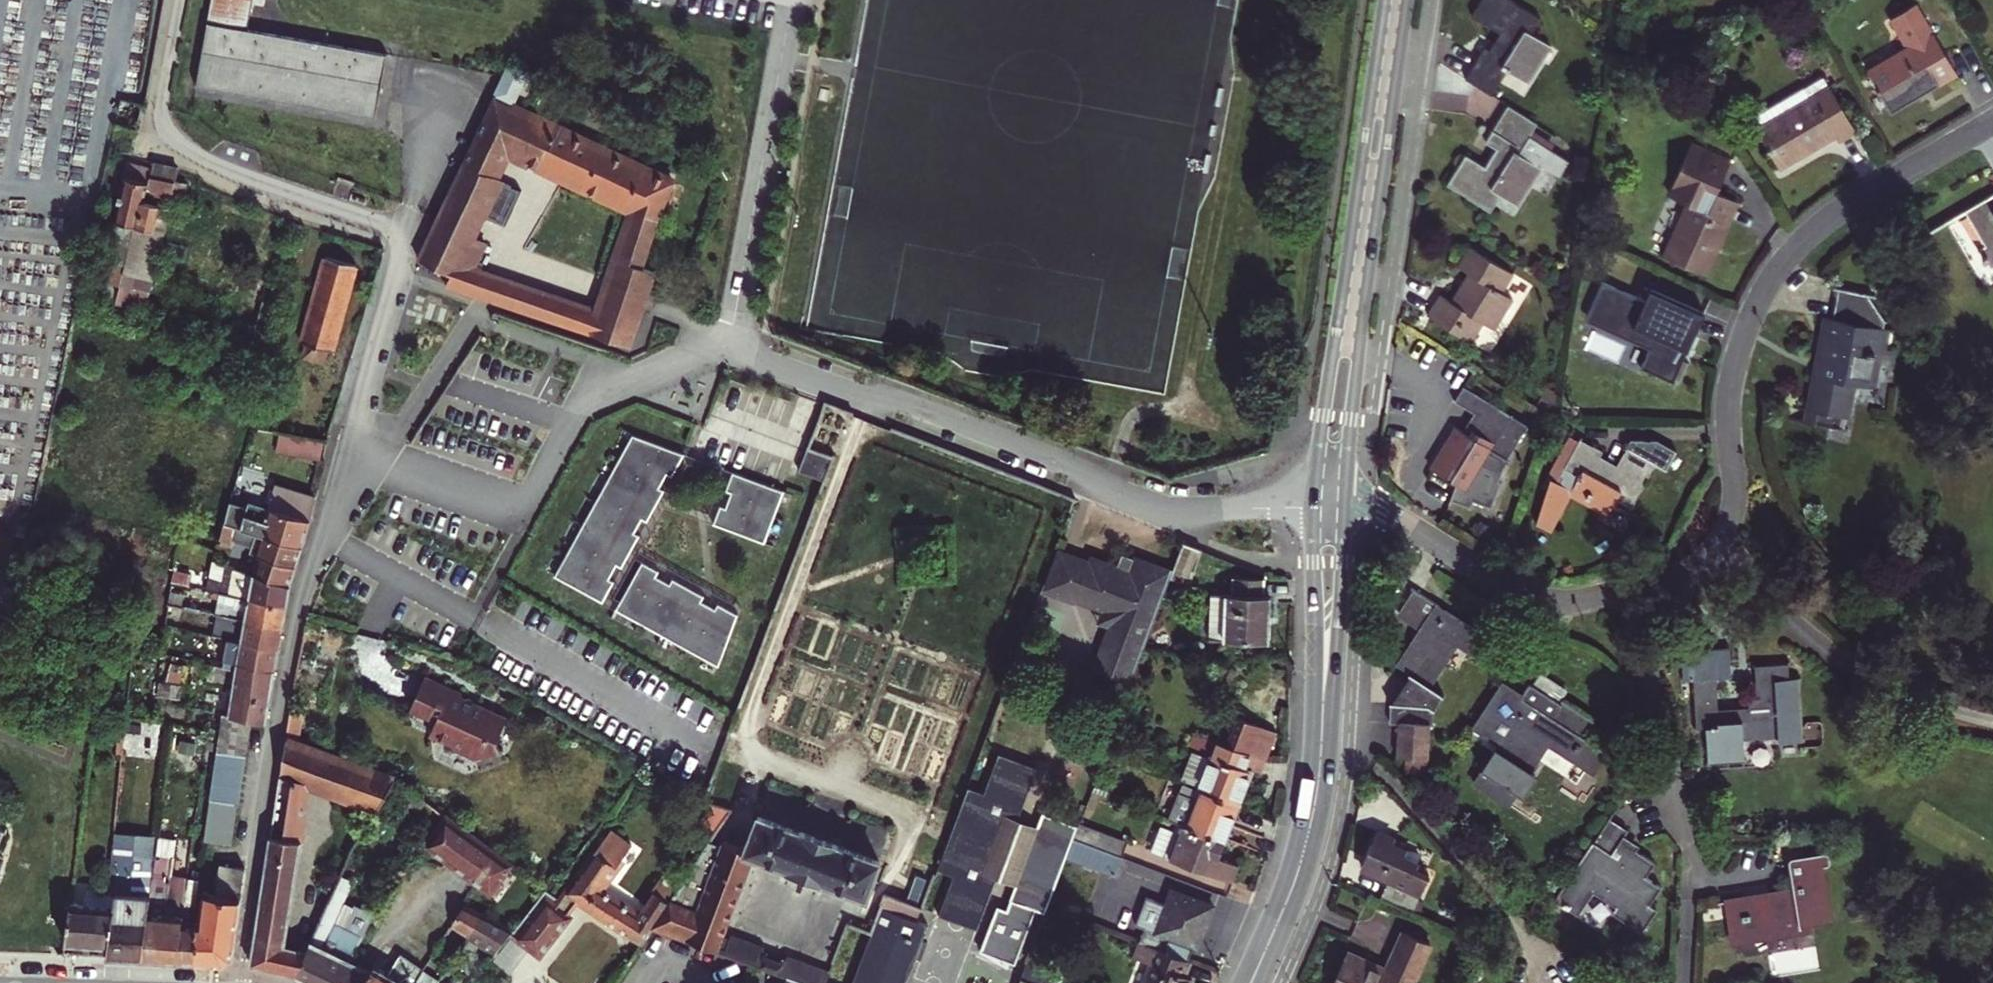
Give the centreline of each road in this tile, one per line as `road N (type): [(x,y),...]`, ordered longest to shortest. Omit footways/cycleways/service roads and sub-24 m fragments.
road 1 (residential): [(731,345),(1128,493),(1182,506),(1313,503)]
road 2 (residential): [(349,441),(295,633),(238,982)]
road 3 (residential): [(1719,544),(1730,515),(1728,392),(1739,343),(1784,257),(1851,201),(1992,119)]
road 4 (secondary): [(1383,0),(1313,503)]
road 5 (secondary): [(1345,502),(1408,0)]
road 6 (residential): [(1345,502),(1384,512),(1499,581),(1553,603),(1589,603),(1672,583),(1719,544)]
road 7 (residential): [(733,336),(795,0)]
road 8 (residential): [(1719,544),(1793,621),(1867,677),(1932,705),(1992,718)]
road 9 (secondary): [(1320,753),(1345,502)]
road 10 (secondary): [(1313,503),(1320,753)]
road 11 (residential): [(418,203),(349,441)]
road 12 (secondary): [(1320,753),(1305,847),(1251,982)]
road 13 (residential): [(349,441),(383,452),(485,294)]
road 14 (residential): [(591,387),(619,385),(731,345)]

